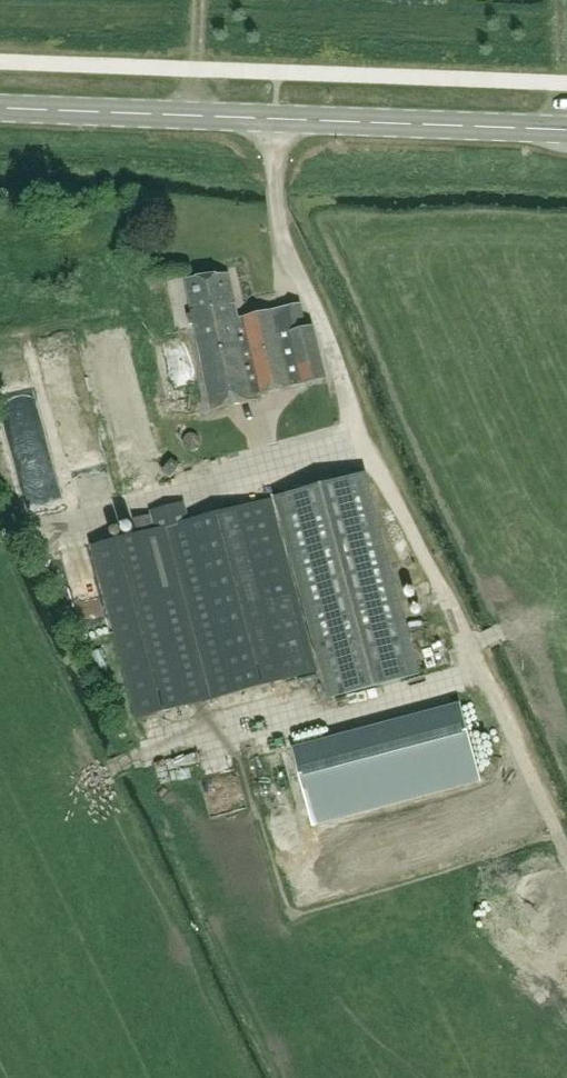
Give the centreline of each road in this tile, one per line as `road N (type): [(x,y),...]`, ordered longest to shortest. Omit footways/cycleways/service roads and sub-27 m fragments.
road 1 (secondary): [(566,129),(0,108)]
road 2 (track): [(358,429),(489,678),(534,783)]

